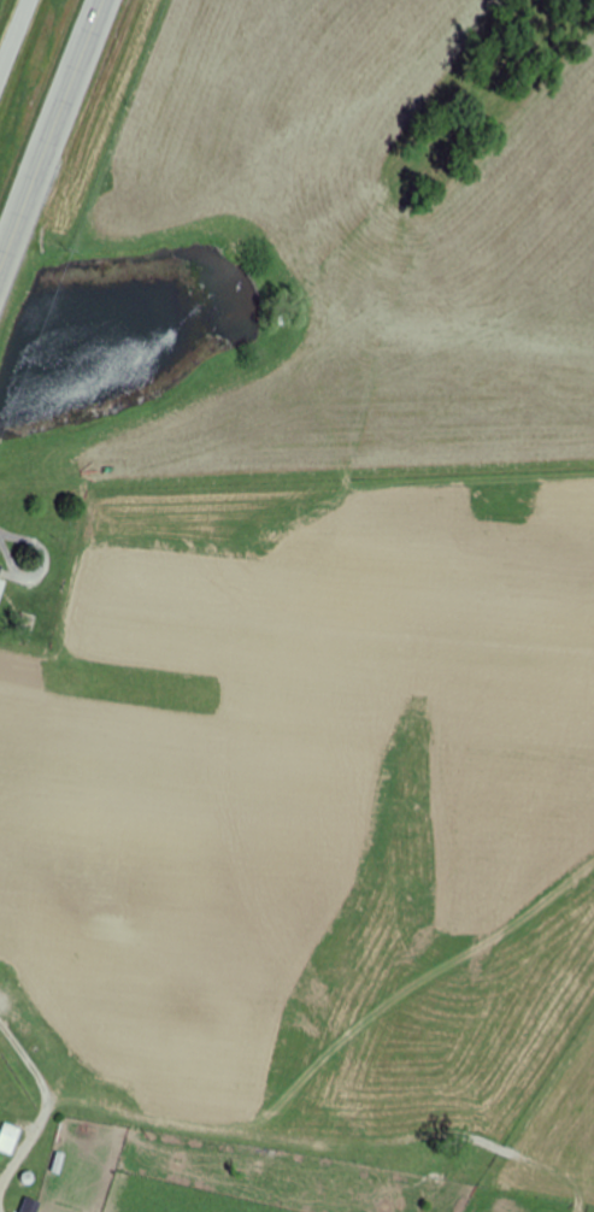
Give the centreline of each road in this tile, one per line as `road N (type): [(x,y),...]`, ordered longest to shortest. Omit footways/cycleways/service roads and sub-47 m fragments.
road 1 (primary): [(0,267),(104,0)]

